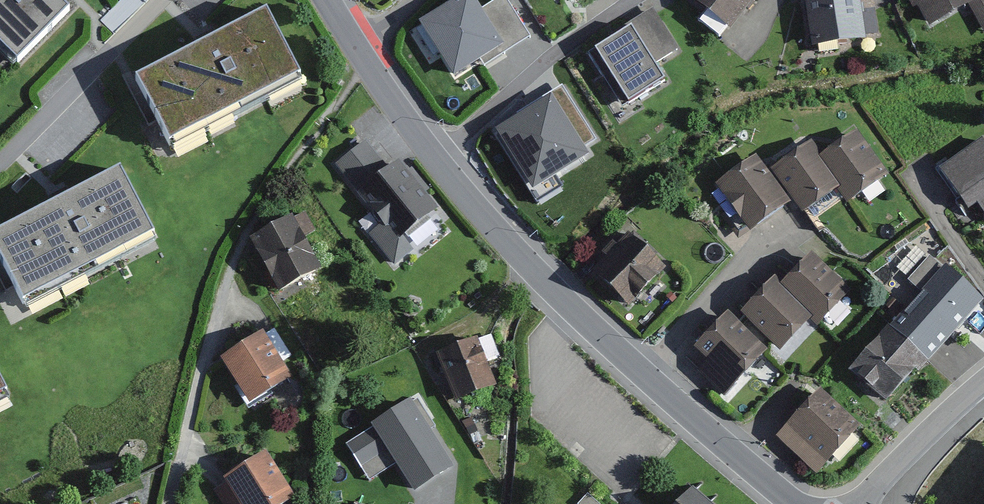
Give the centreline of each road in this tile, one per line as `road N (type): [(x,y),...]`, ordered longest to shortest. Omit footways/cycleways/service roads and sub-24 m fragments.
road 1 (residential): [(791,503),(646,380),(492,230),(363,61)]
road 2 (residential): [(159,0),(0,159)]
road 3 (unclassified): [(859,503),(983,384)]

